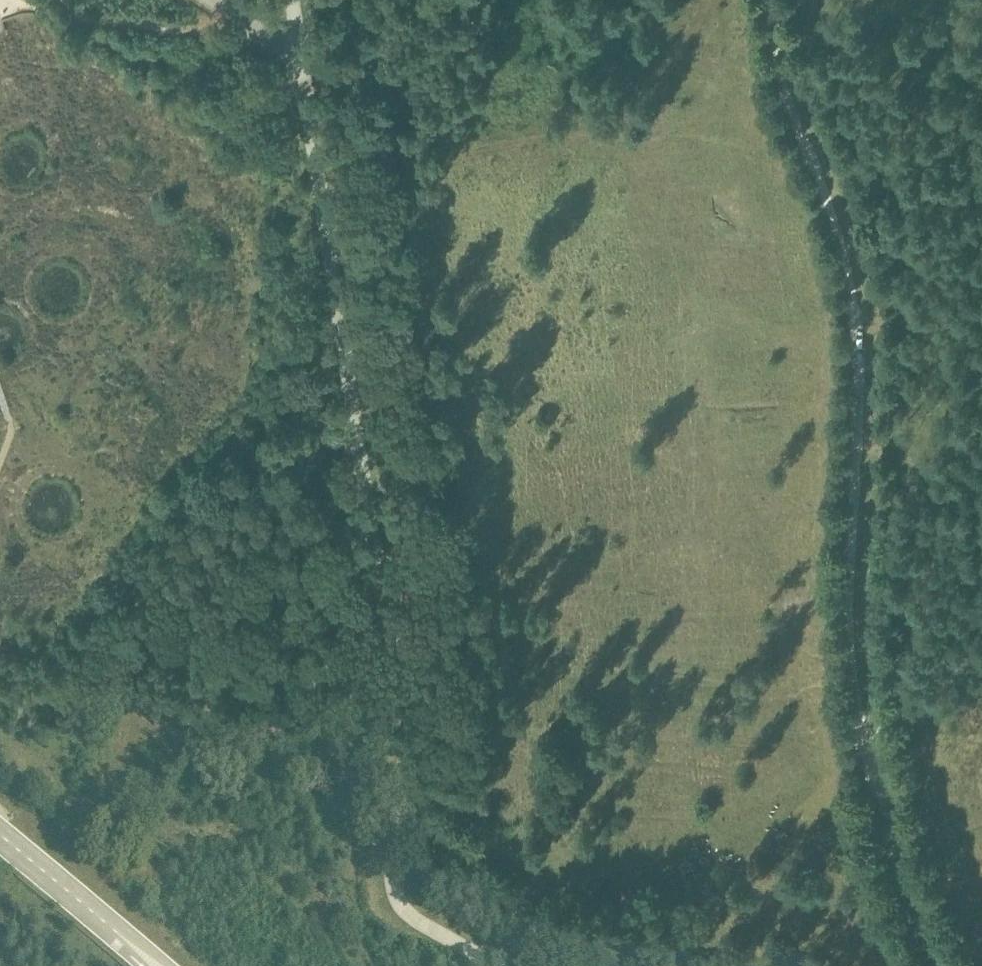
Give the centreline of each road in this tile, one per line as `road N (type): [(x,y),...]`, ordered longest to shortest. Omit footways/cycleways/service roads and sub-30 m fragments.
road 1 (unclassified): [(496,965),(408,914),(393,888),(411,704),(376,557),(293,0)]
road 2 (track): [(934,965),(893,826),(870,705),(867,566),(879,321),(838,157),(774,0)]
road 3 (unclassified): [(153,965),(0,838)]

